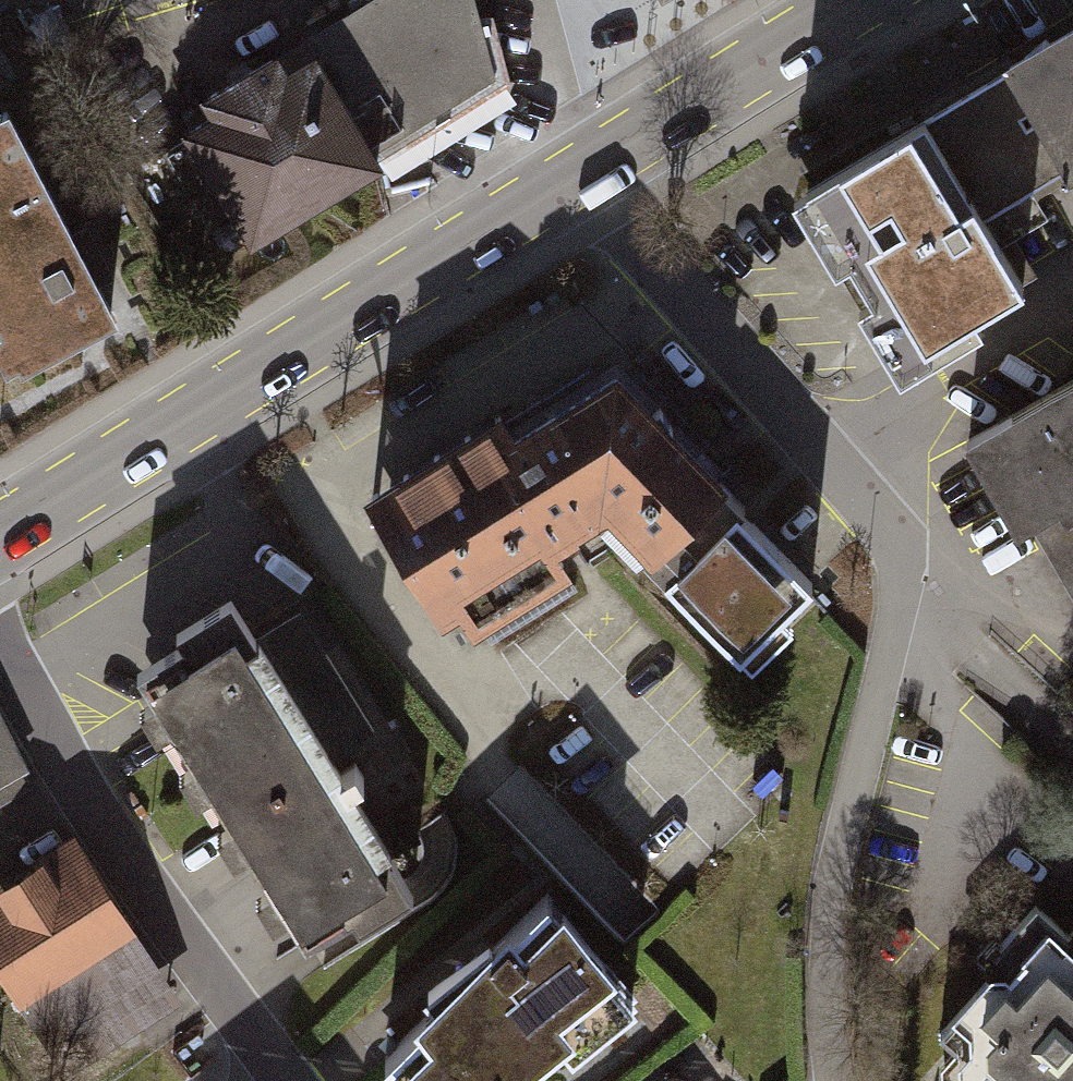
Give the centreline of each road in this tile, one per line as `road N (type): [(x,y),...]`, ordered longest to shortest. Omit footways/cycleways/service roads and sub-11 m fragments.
road 1 (residential): [(840,1080),(831,942),(901,544),(580,176)]
road 2 (secondary): [(0,537),(580,176)]
road 3 (residential): [(0,643),(123,866),(285,1080)]
road 4 (secondary): [(580,176),(868,0)]
road 5 (residential): [(580,176),(556,102),(538,0)]

